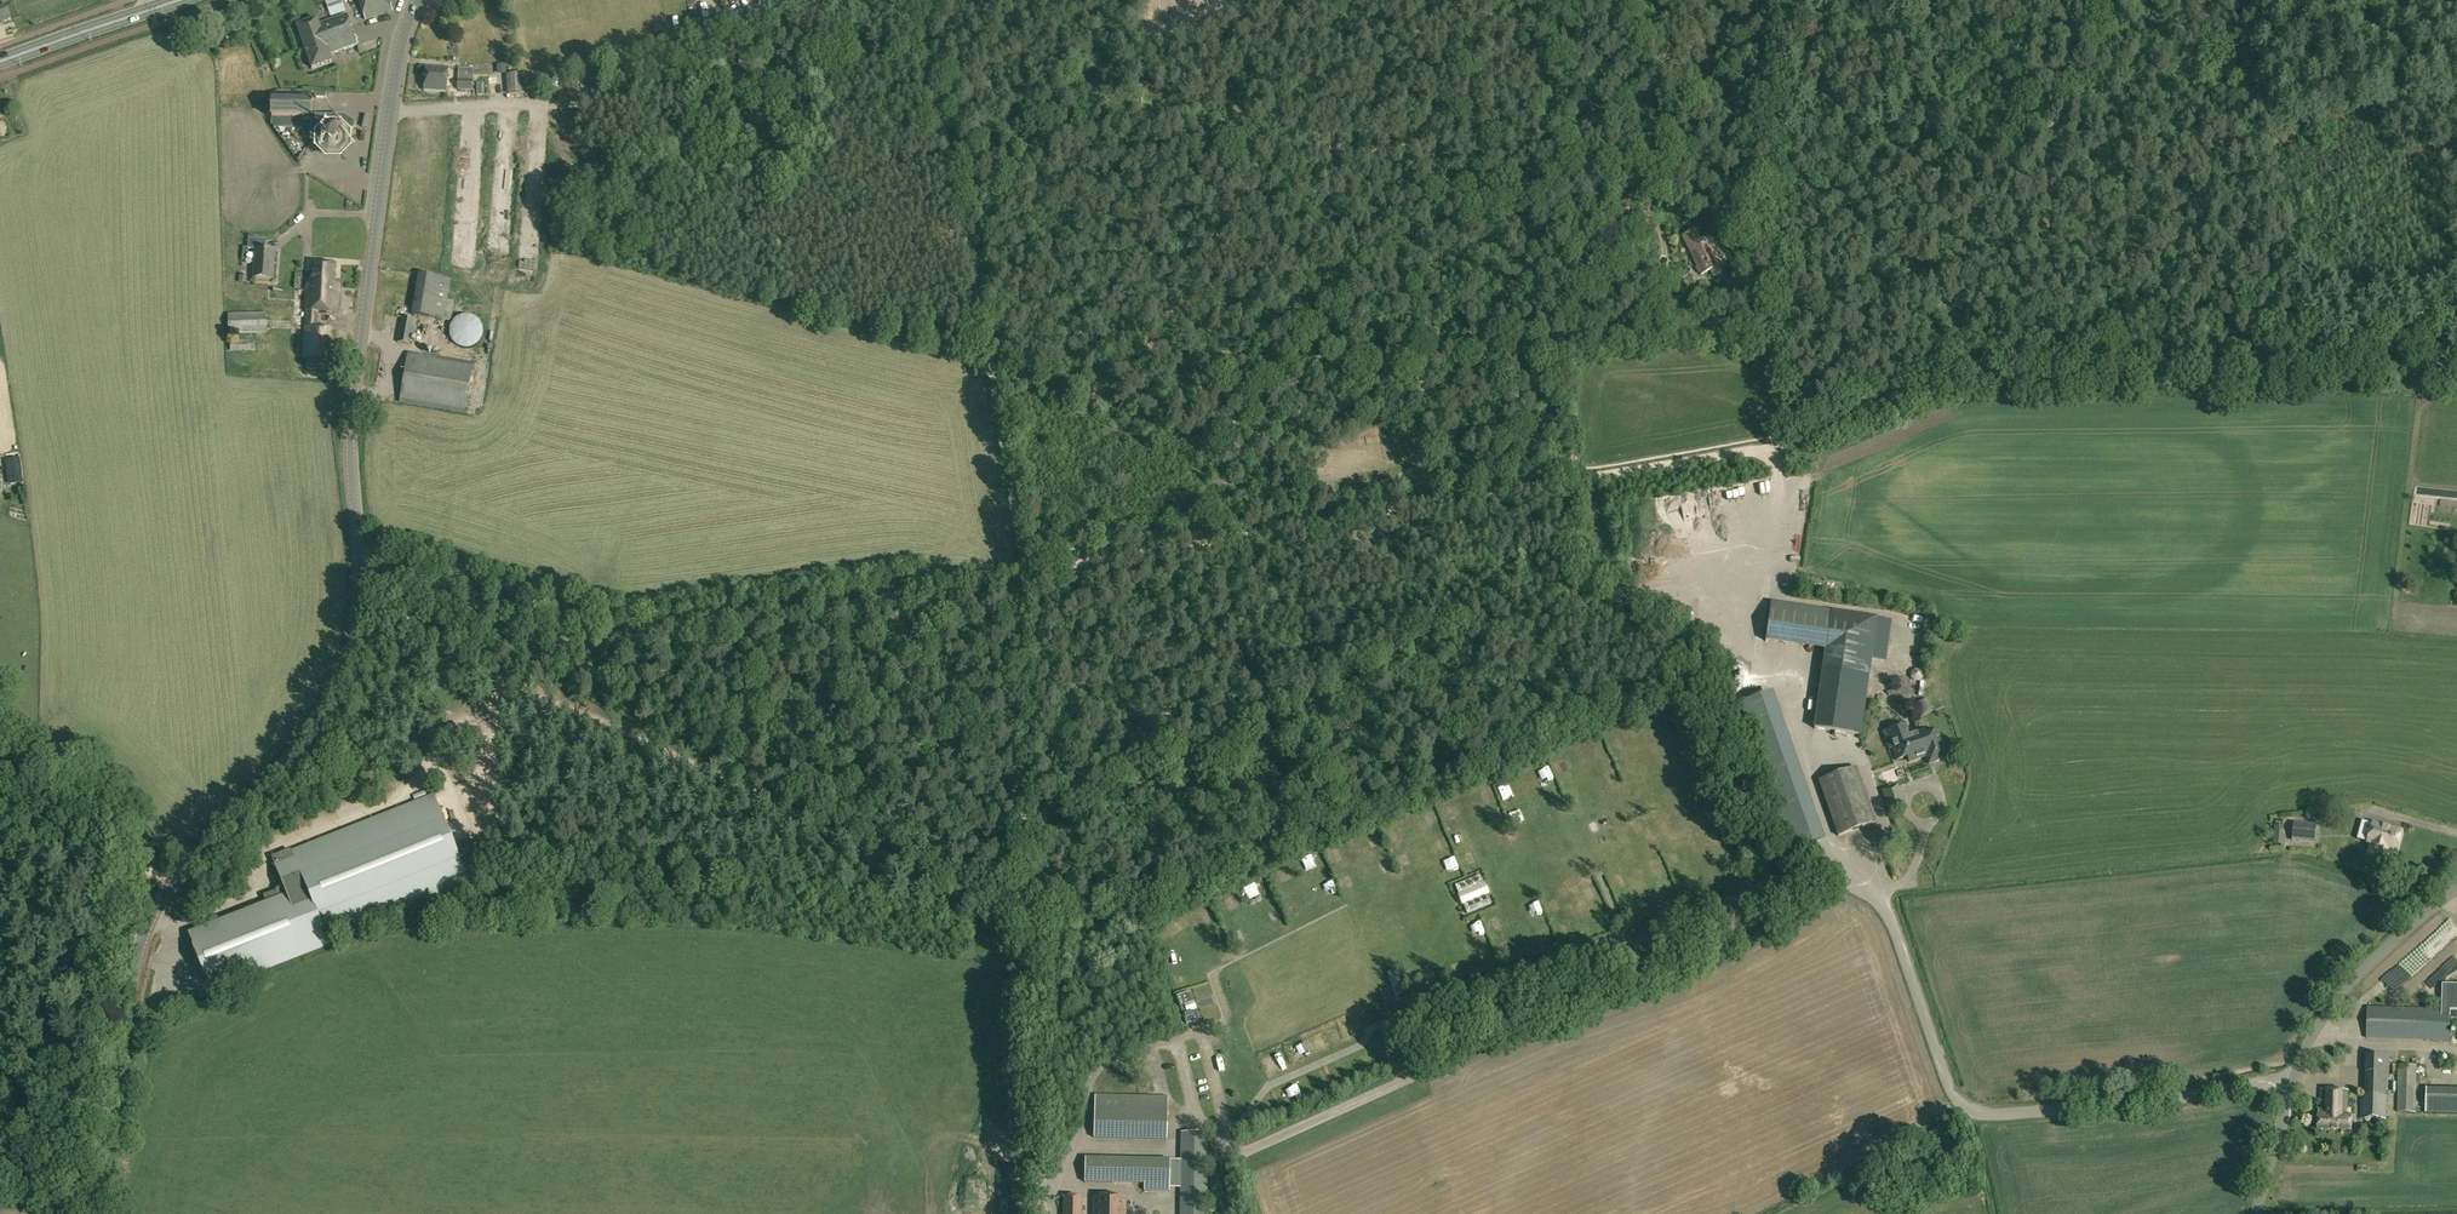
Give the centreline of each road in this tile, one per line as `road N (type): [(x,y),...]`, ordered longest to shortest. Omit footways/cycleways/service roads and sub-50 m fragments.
road 1 (track): [(2334,355),(1985,376),(1770,449),(486,657),(460,653),(421,629)]
road 2 (tertiary): [(97,1213),(145,928),(173,882),(297,751),(353,649),(361,619),(354,385),(404,40),(420,0)]
road 3 (track): [(1022,915),(1025,573),(965,224),(915,0)]
road 4 (track): [(1022,858),(1052,833),(1287,715),(1329,713),(1368,671),(1577,555),(1590,480)]
road 5 (track): [(1022,915),(598,722),(486,657)]
road 6 (unclassified): [(1883,907),(1950,1088),(1971,1112),(2119,1106),(2294,1081)]
road 7 (track): [(0,715),(87,781),(121,819),(138,853),(145,928)]
road 8 (track): [(1040,1187),(1022,915)]
road 9 (unclassified): [(2294,1081),(2343,991),(2456,889)]
road 10 (primary): [(0,61),(172,0)]
road 11 (track): [(2456,389),(2368,390),(2341,374),(2334,355)]
road 12 (unclassified): [(2256,1213),(2294,1081)]
road 13 (track): [(2334,355),(2456,325)]

